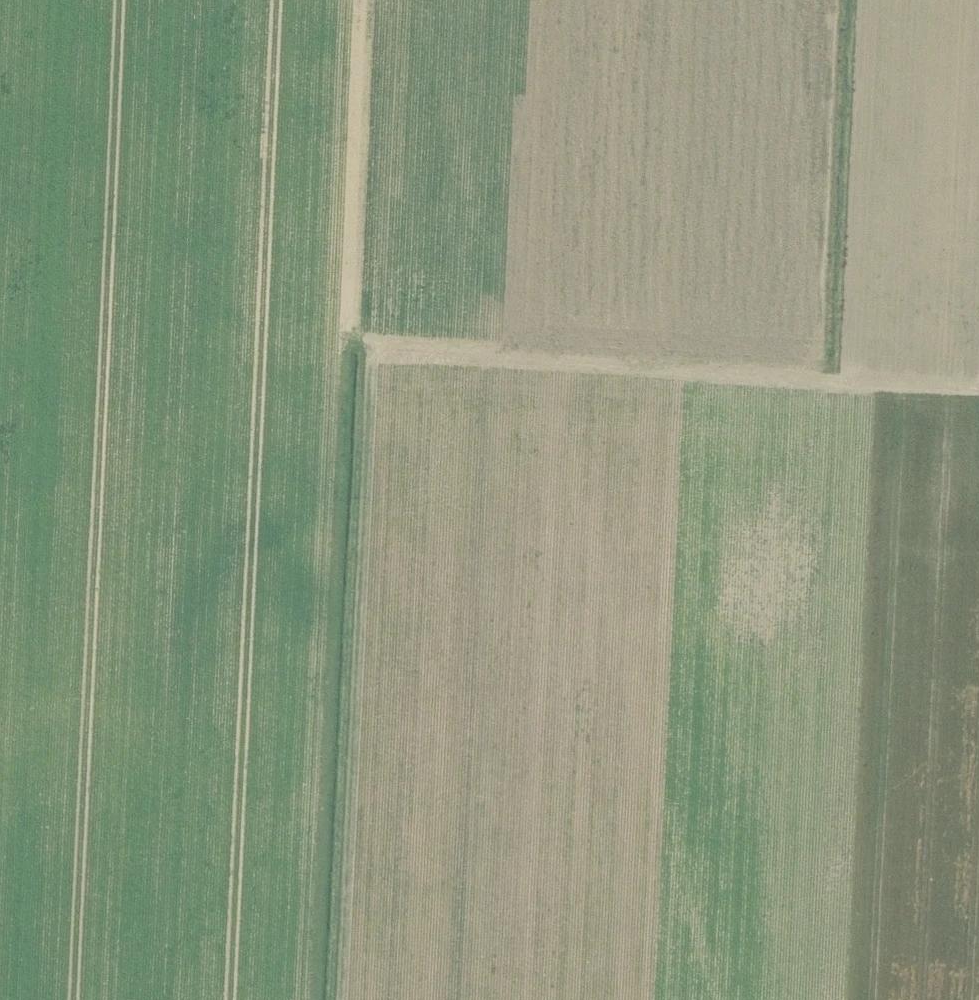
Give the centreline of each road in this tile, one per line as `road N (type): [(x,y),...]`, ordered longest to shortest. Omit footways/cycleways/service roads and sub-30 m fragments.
road 1 (track): [(314,999),(345,355),(363,326)]

